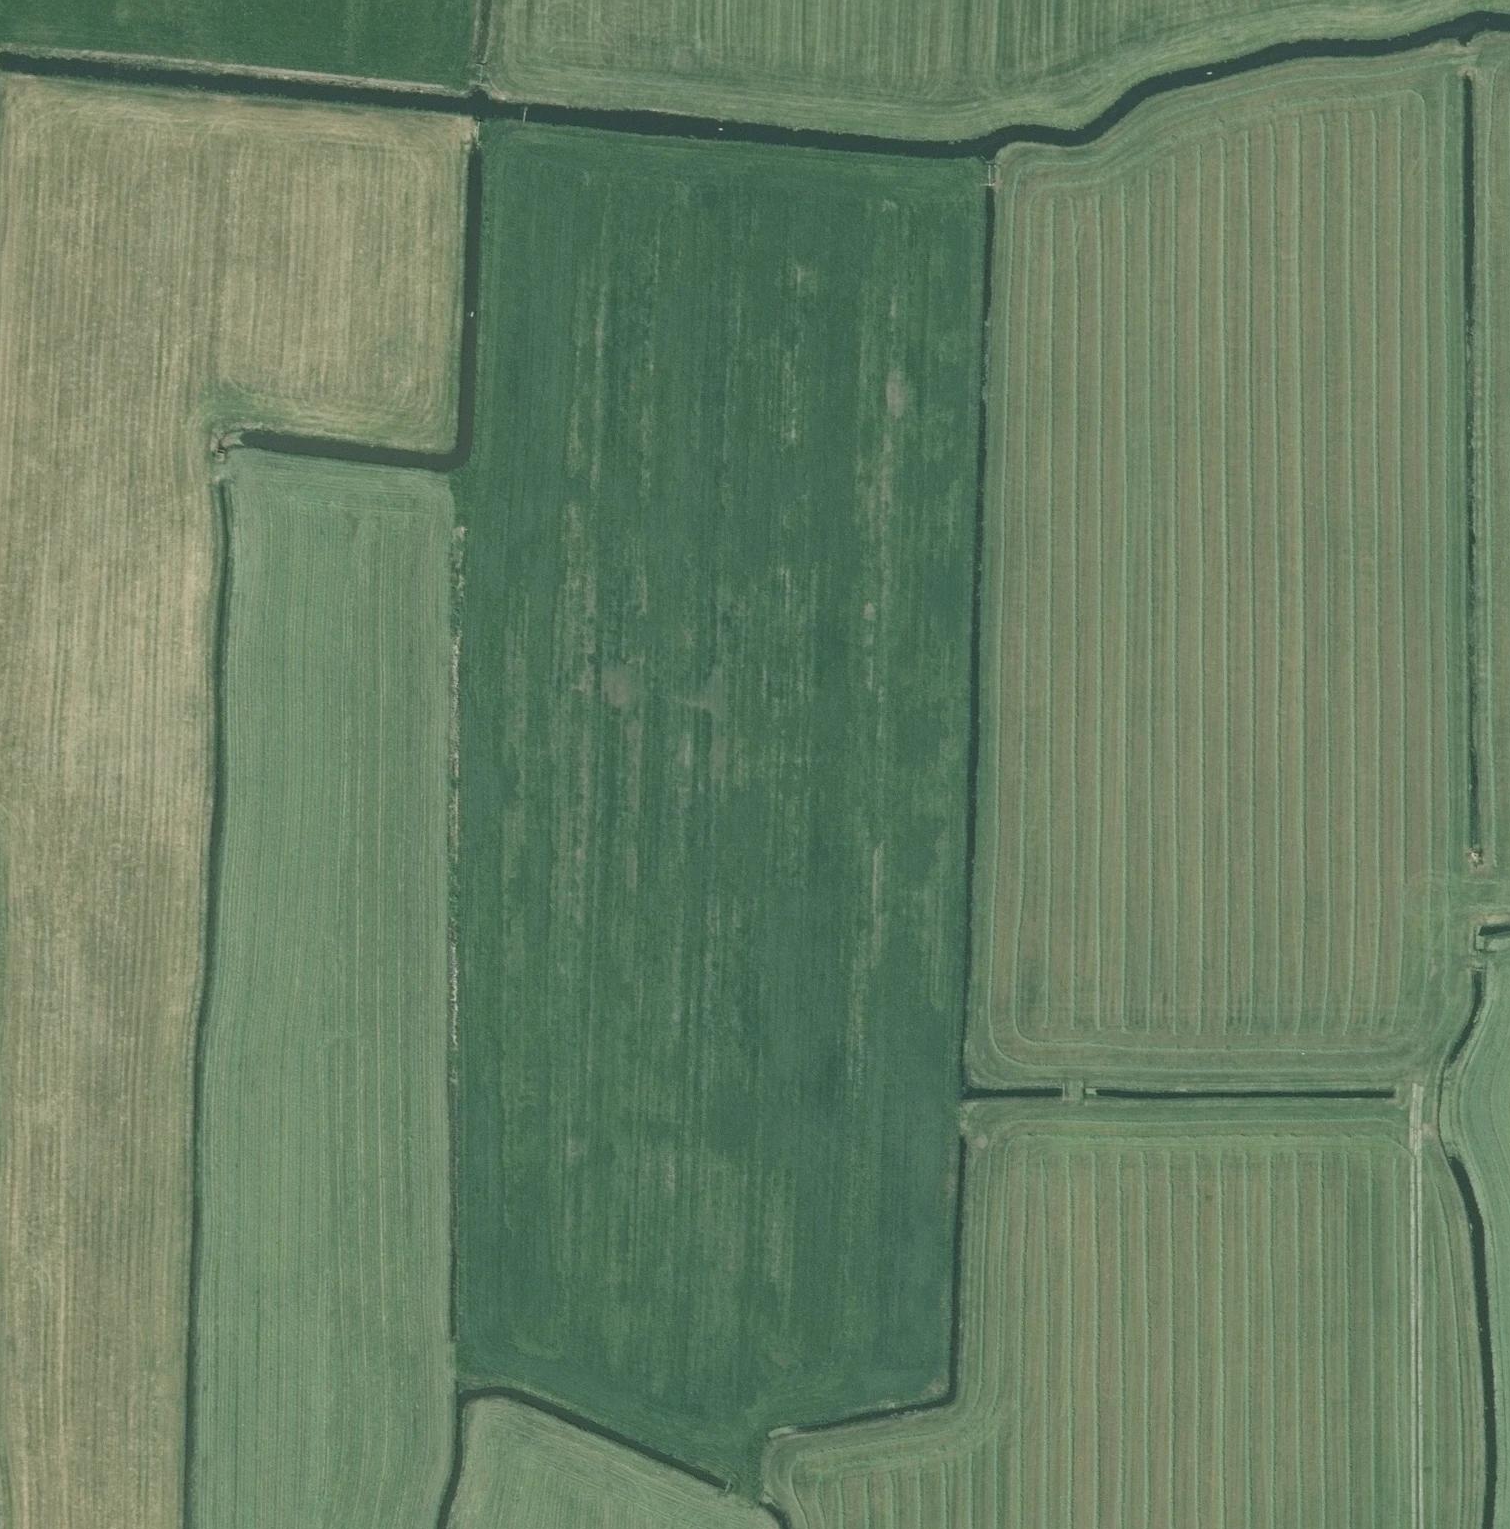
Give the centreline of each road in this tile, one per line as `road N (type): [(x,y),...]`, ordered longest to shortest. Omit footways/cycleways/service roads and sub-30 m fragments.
road 1 (track): [(1417,1528),(1416,1094)]

